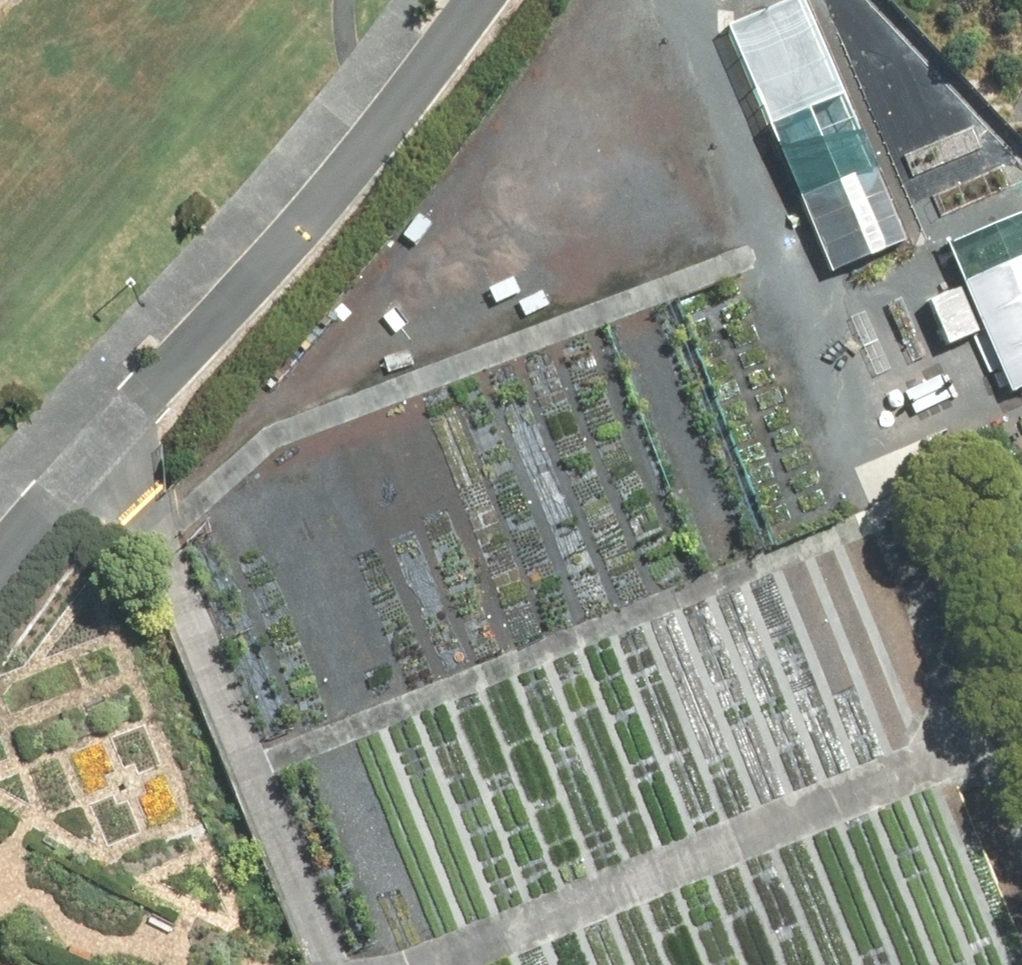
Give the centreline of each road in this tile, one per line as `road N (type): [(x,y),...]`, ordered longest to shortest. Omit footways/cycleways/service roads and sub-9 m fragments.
road 1 (track): [(270,440),(742,256),(857,528),(252,771),(161,547)]
road 2 (track): [(1021,903),(961,754),(442,964)]
road 3 (residential): [(0,551),(356,144),(459,0)]
road 4 (track): [(696,0),(765,210),(762,239),(742,256)]
road 5 (track): [(252,771),(328,964)]
road 6 (track): [(161,547),(270,440)]
road 7 (track): [(161,547),(84,449)]

